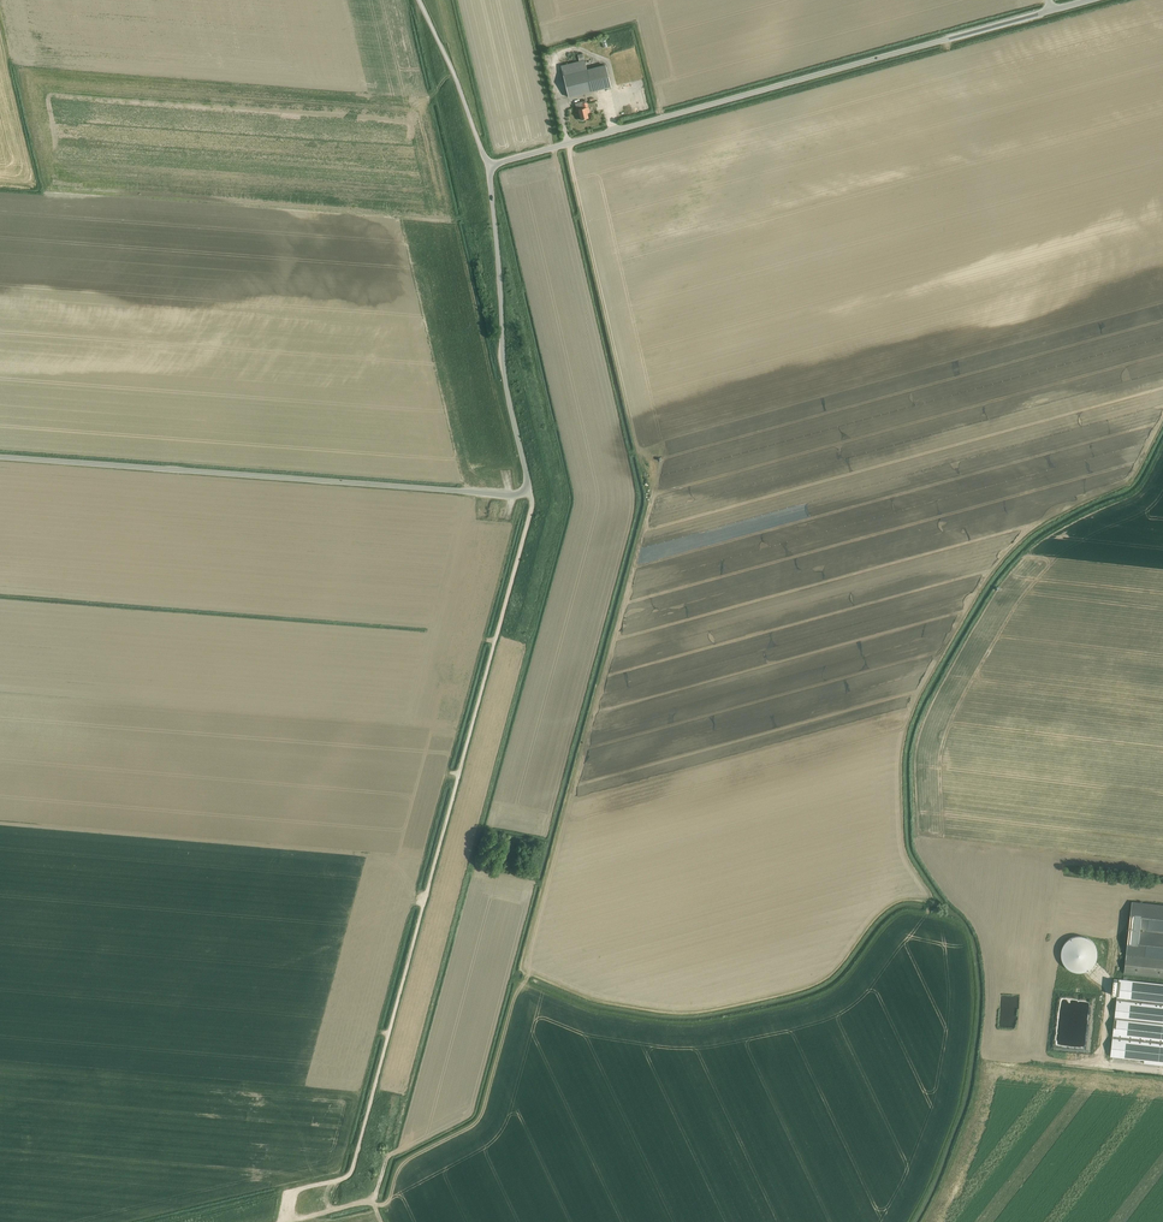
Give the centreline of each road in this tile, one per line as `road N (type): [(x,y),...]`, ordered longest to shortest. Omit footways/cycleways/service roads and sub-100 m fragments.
road 1 (unclassified): [(287,1221),(293,1193),(353,1169),(532,504),(526,491)]
road 2 (tertiary): [(489,164),(1049,11)]
road 3 (tertiary): [(0,457),(526,491)]
road 4 (tertiary): [(526,491),(504,370),(489,164)]
road 5 (unclassified): [(489,164),(421,0)]

